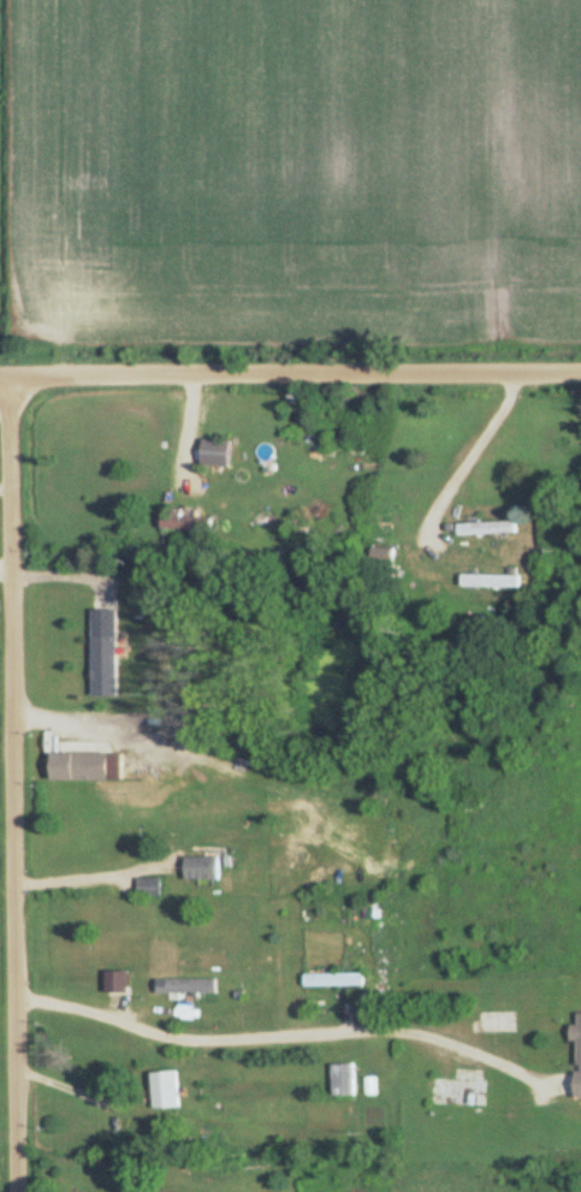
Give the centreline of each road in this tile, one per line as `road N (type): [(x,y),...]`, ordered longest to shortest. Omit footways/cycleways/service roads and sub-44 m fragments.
road 1 (residential): [(20,1191),(8,372)]
road 2 (residential): [(580,369),(0,372)]

